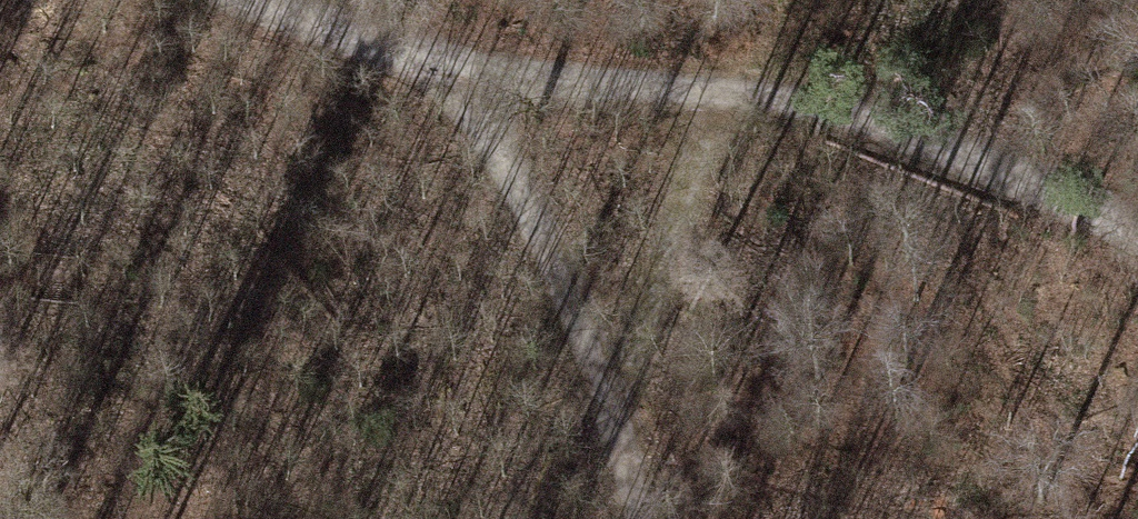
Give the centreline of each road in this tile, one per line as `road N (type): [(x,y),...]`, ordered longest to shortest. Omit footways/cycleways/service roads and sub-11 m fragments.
road 1 (track): [(456,73),(734,94),(896,128),(1137,228)]
road 2 (track): [(456,73),(612,412),(650,518)]
road 3 (track): [(699,95),(694,161),(612,412)]
road 4 (track): [(260,0),(456,73)]
road 5 (track): [(816,0),(734,94)]

